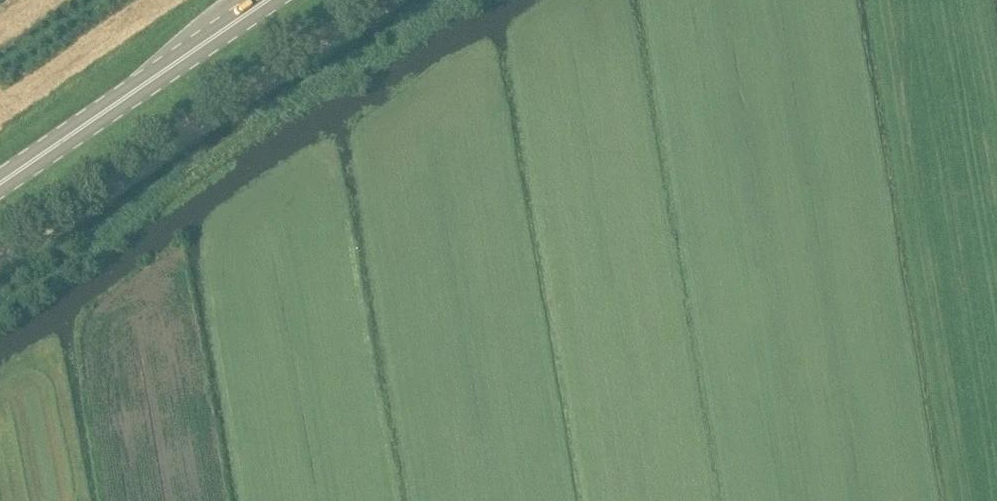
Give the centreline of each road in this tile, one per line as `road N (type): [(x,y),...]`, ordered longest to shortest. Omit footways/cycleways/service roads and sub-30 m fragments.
road 1 (track): [(0,310),(457,0)]
road 2 (primary): [(0,182),(267,0)]

